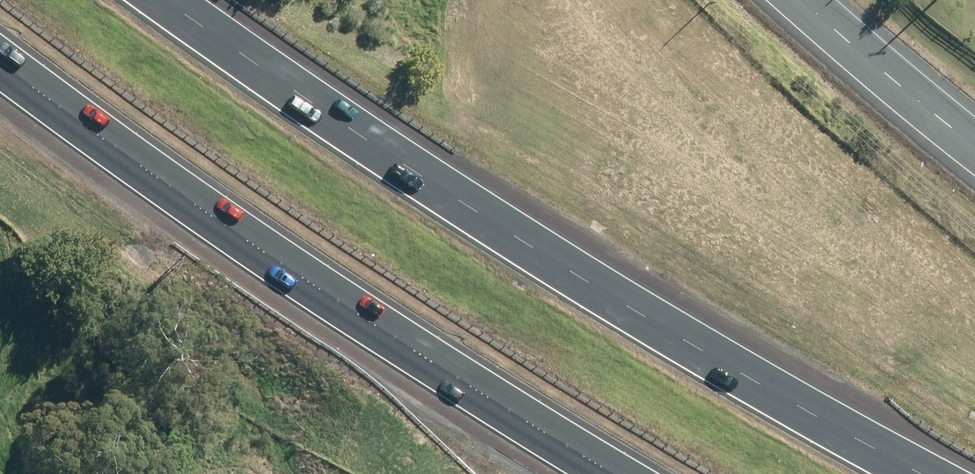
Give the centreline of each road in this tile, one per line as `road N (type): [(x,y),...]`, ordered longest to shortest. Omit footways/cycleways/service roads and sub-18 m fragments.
road 1 (motorway): [(176,0),(815,397),(954,473)]
road 2 (motorway): [(624,473),(280,256),(0,53)]
road 3 (secondary): [(974,146),(802,0)]

